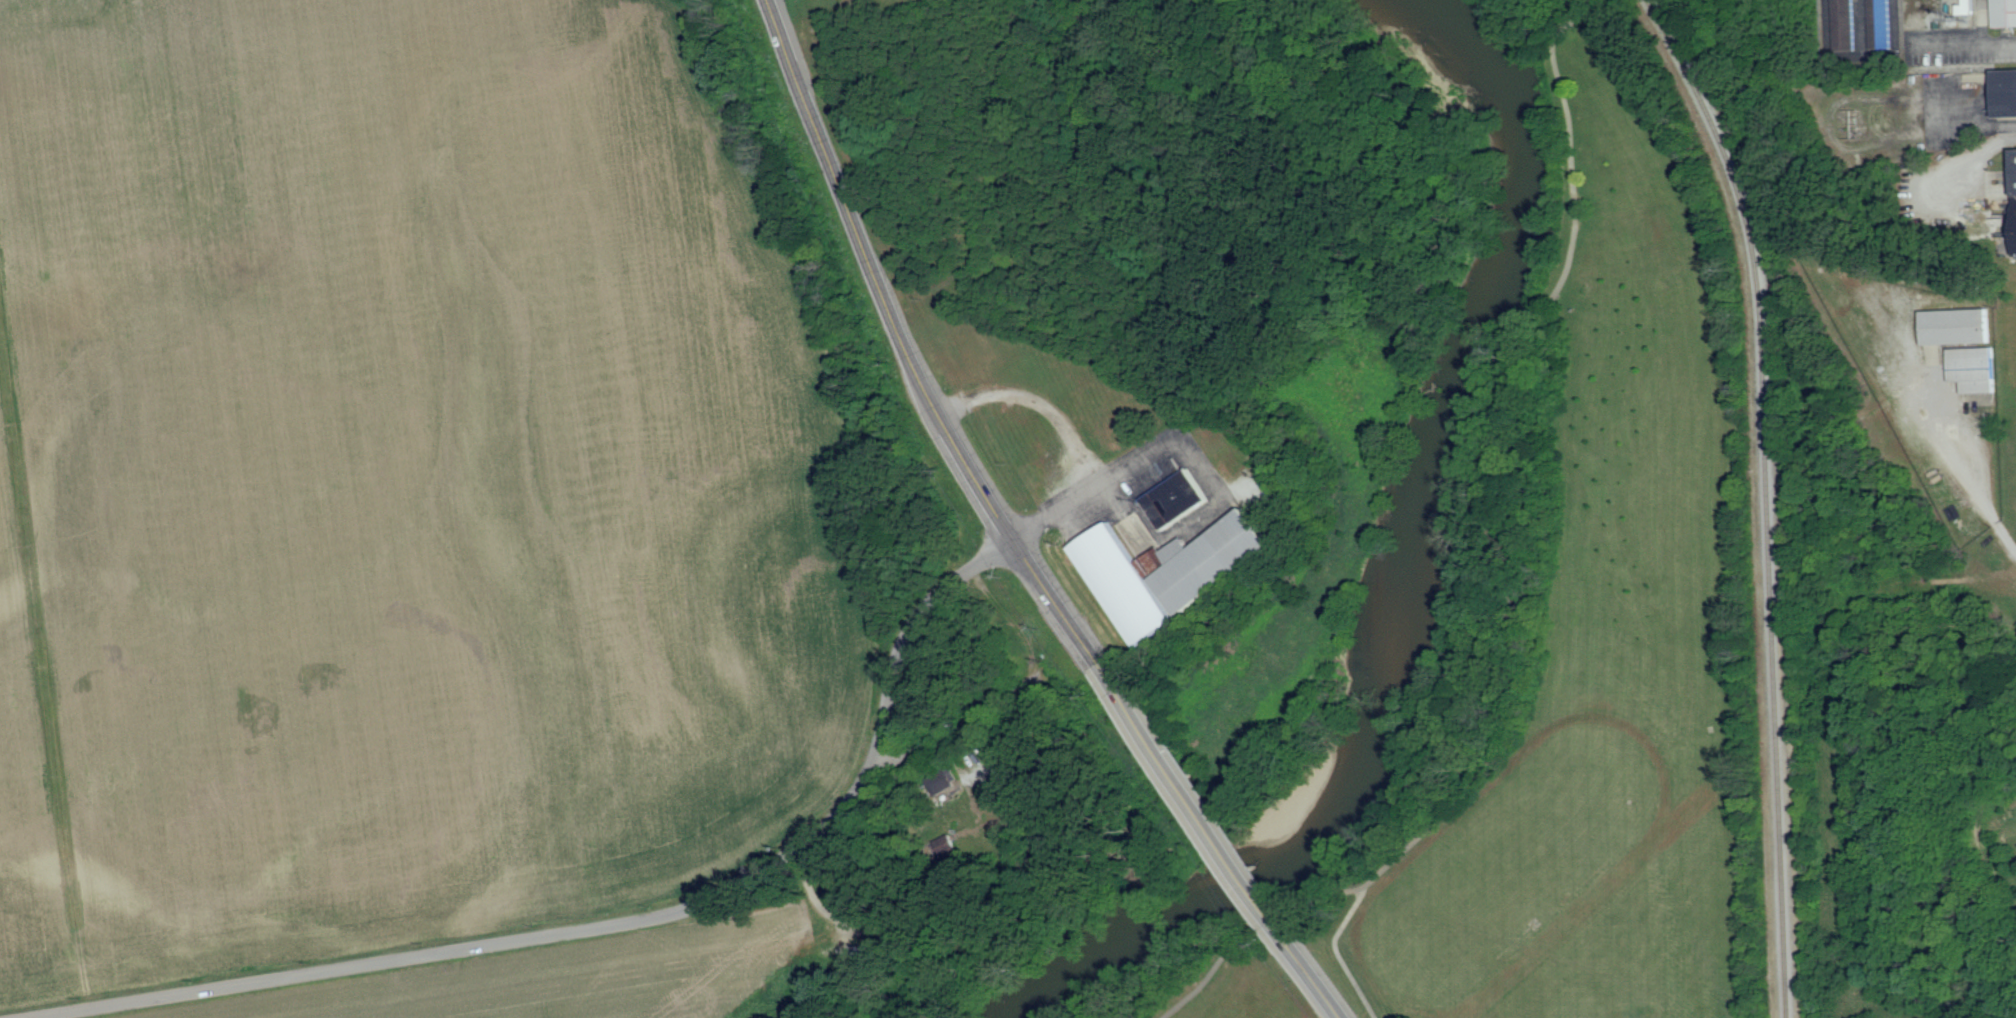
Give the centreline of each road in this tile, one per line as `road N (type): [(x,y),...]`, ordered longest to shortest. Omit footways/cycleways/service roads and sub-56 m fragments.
road 1 (residential): [(1016,542),(949,584),(914,623),(877,751),(851,806),(710,901),(614,926),(31,1017)]
road 2 (tertiary): [(1016,542),(928,395),(768,0)]
road 3 (tertiary): [(1289,947),(1095,664)]
road 4 (tertiary): [(1095,664),(1016,542)]

